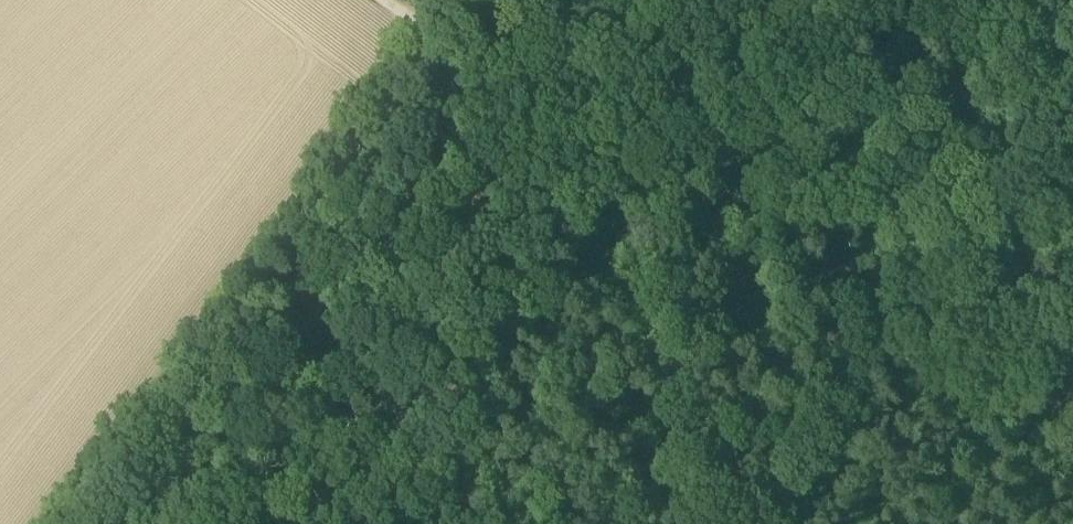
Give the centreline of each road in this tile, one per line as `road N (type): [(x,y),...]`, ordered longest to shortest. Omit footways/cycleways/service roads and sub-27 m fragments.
road 1 (track): [(430,40),(58,523)]
road 2 (track): [(1072,63),(897,335)]

